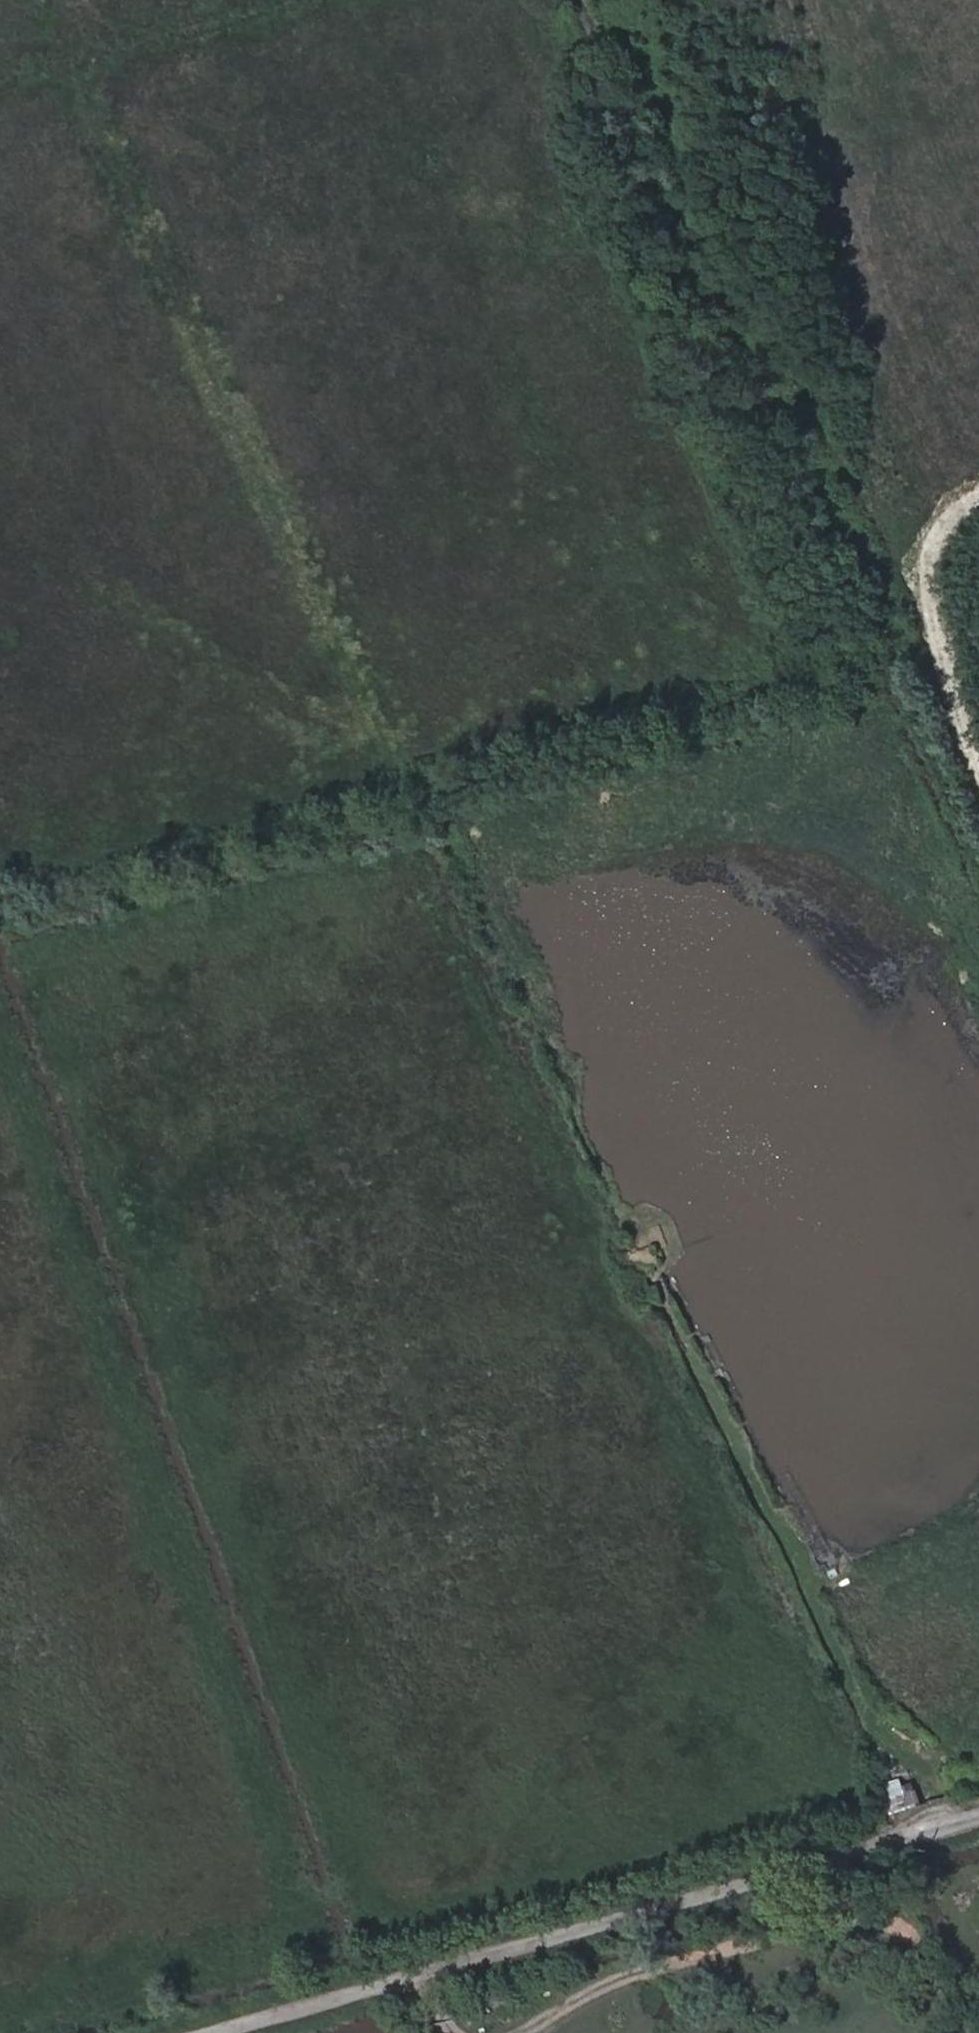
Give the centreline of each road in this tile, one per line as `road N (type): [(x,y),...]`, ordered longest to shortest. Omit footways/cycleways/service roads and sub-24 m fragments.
road 1 (unclassified): [(131,2032),(978,1811)]

